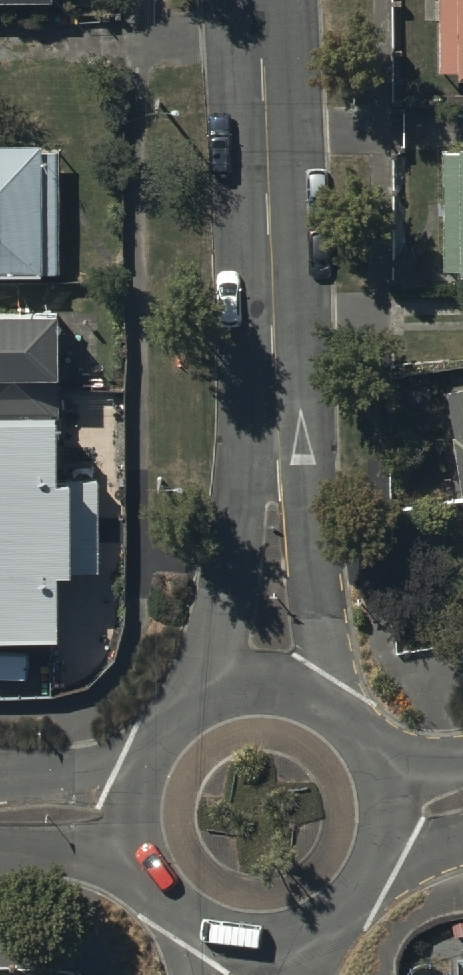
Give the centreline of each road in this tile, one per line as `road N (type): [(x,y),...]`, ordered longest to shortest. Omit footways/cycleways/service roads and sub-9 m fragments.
road 1 (residential): [(249,0),(263,701)]
road 2 (unclassified): [(370,811),(365,847),(348,881),(322,906),(288,922),(251,926)]
road 3 (unclassified): [(144,816),(163,752),(190,723),(225,706),(263,701)]
road 4 (unclassified): [(251,926),(213,917),(180,896),(156,864),(144,816)]
road 5 (unclassified): [(263,701),(291,706),(338,735),(366,783),(370,811)]
road 6 (unclassified): [(13,817),(144,816)]

